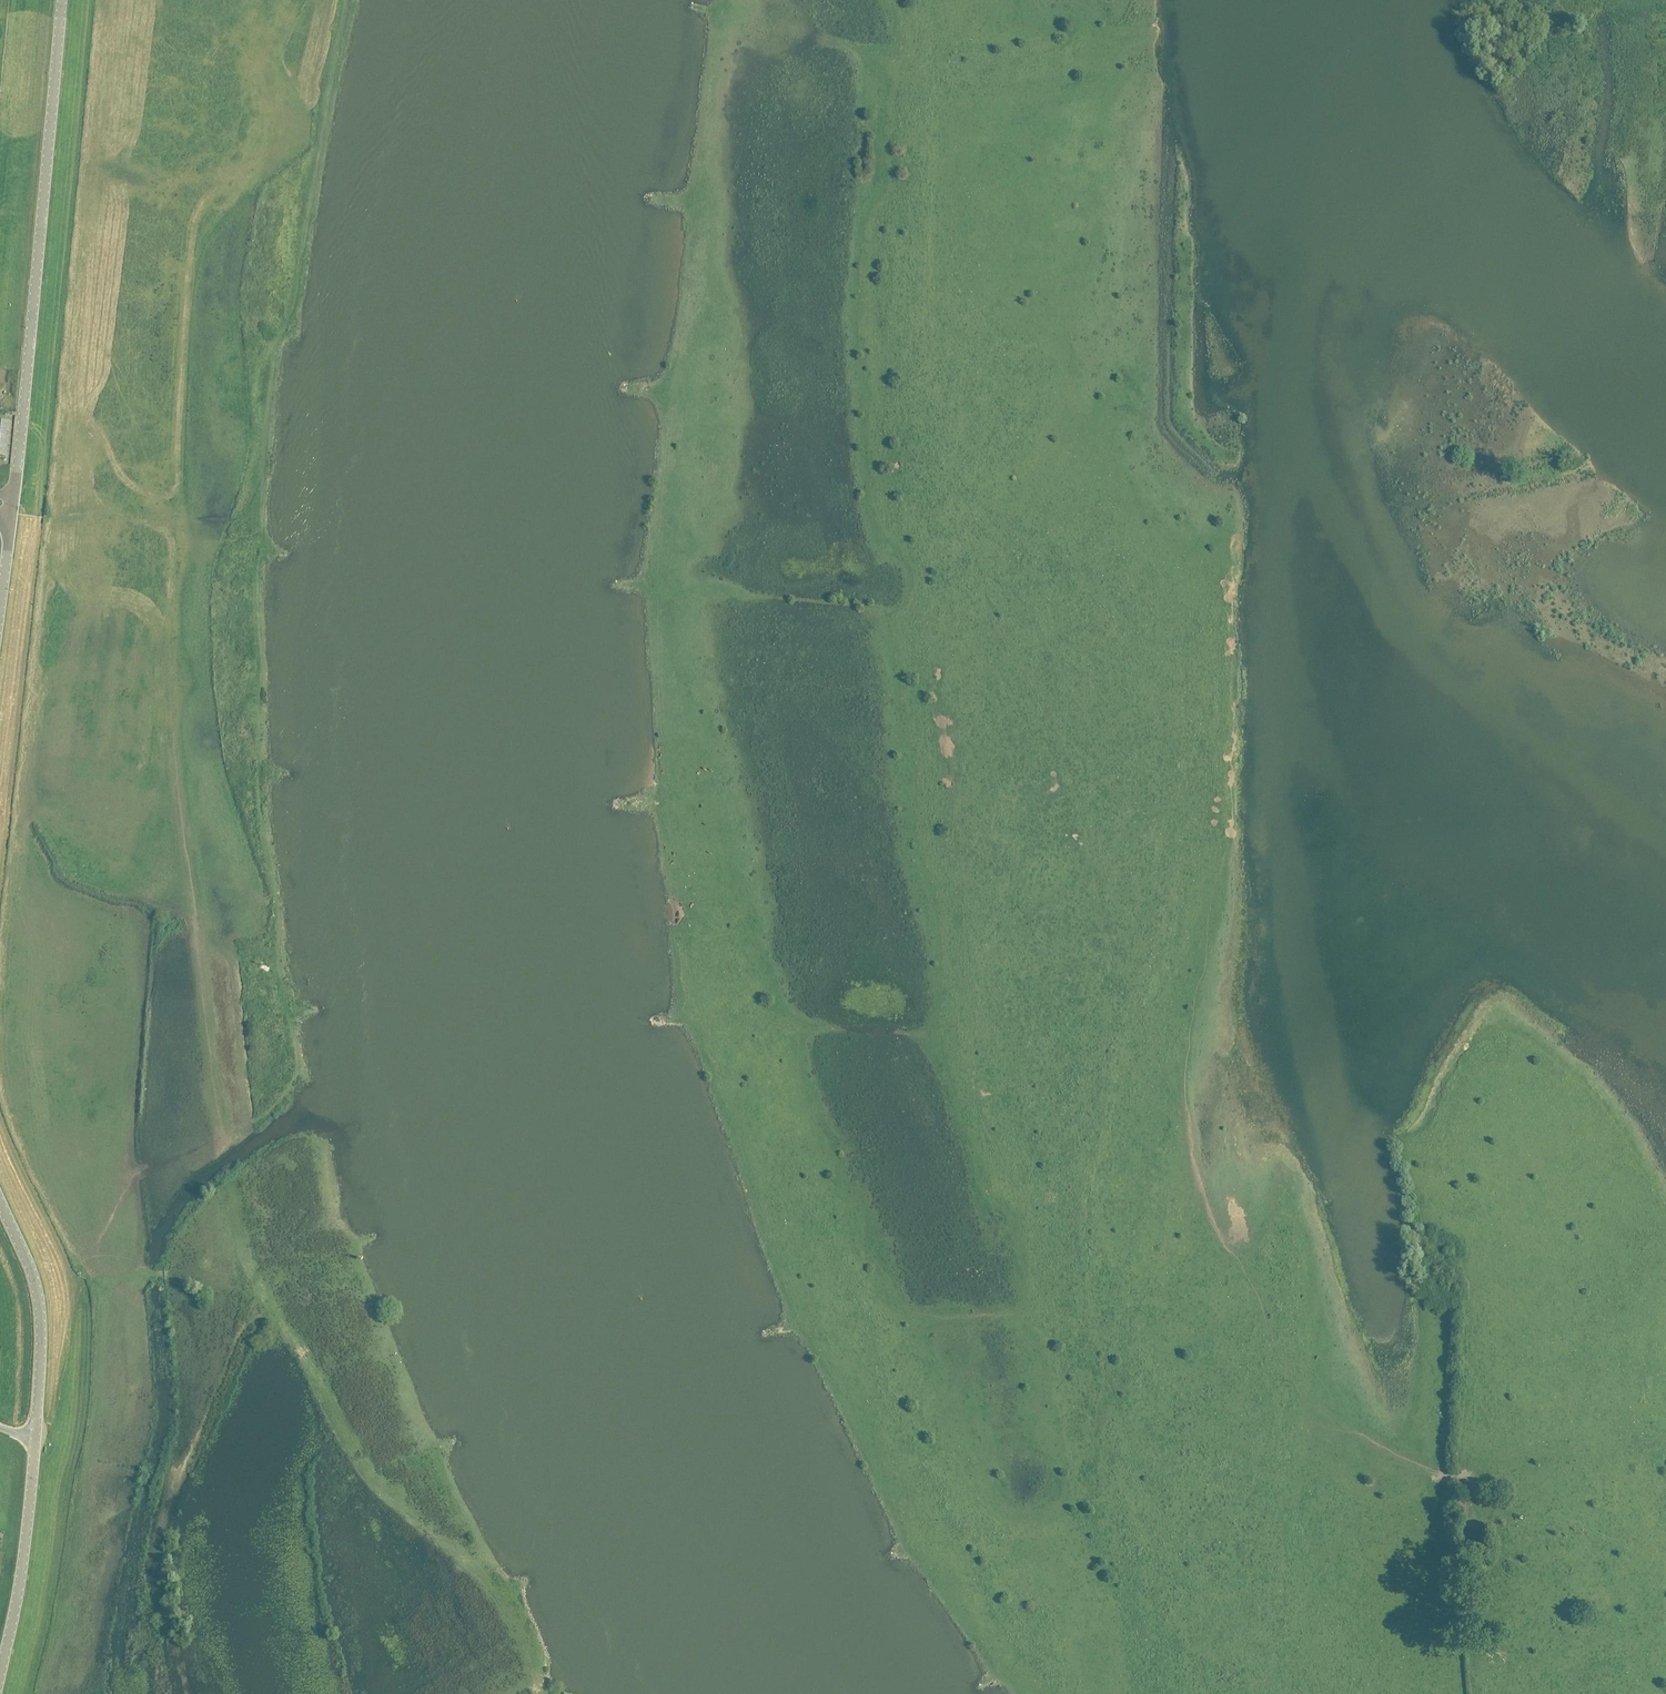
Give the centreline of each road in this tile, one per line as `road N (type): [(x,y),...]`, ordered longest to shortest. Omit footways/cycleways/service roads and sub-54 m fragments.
road 1 (tertiary): [(13,490),(63,0)]
road 2 (tertiary): [(35,1440),(38,1296),(0,1205)]
road 3 (tertiary): [(0,1680),(35,1440)]

